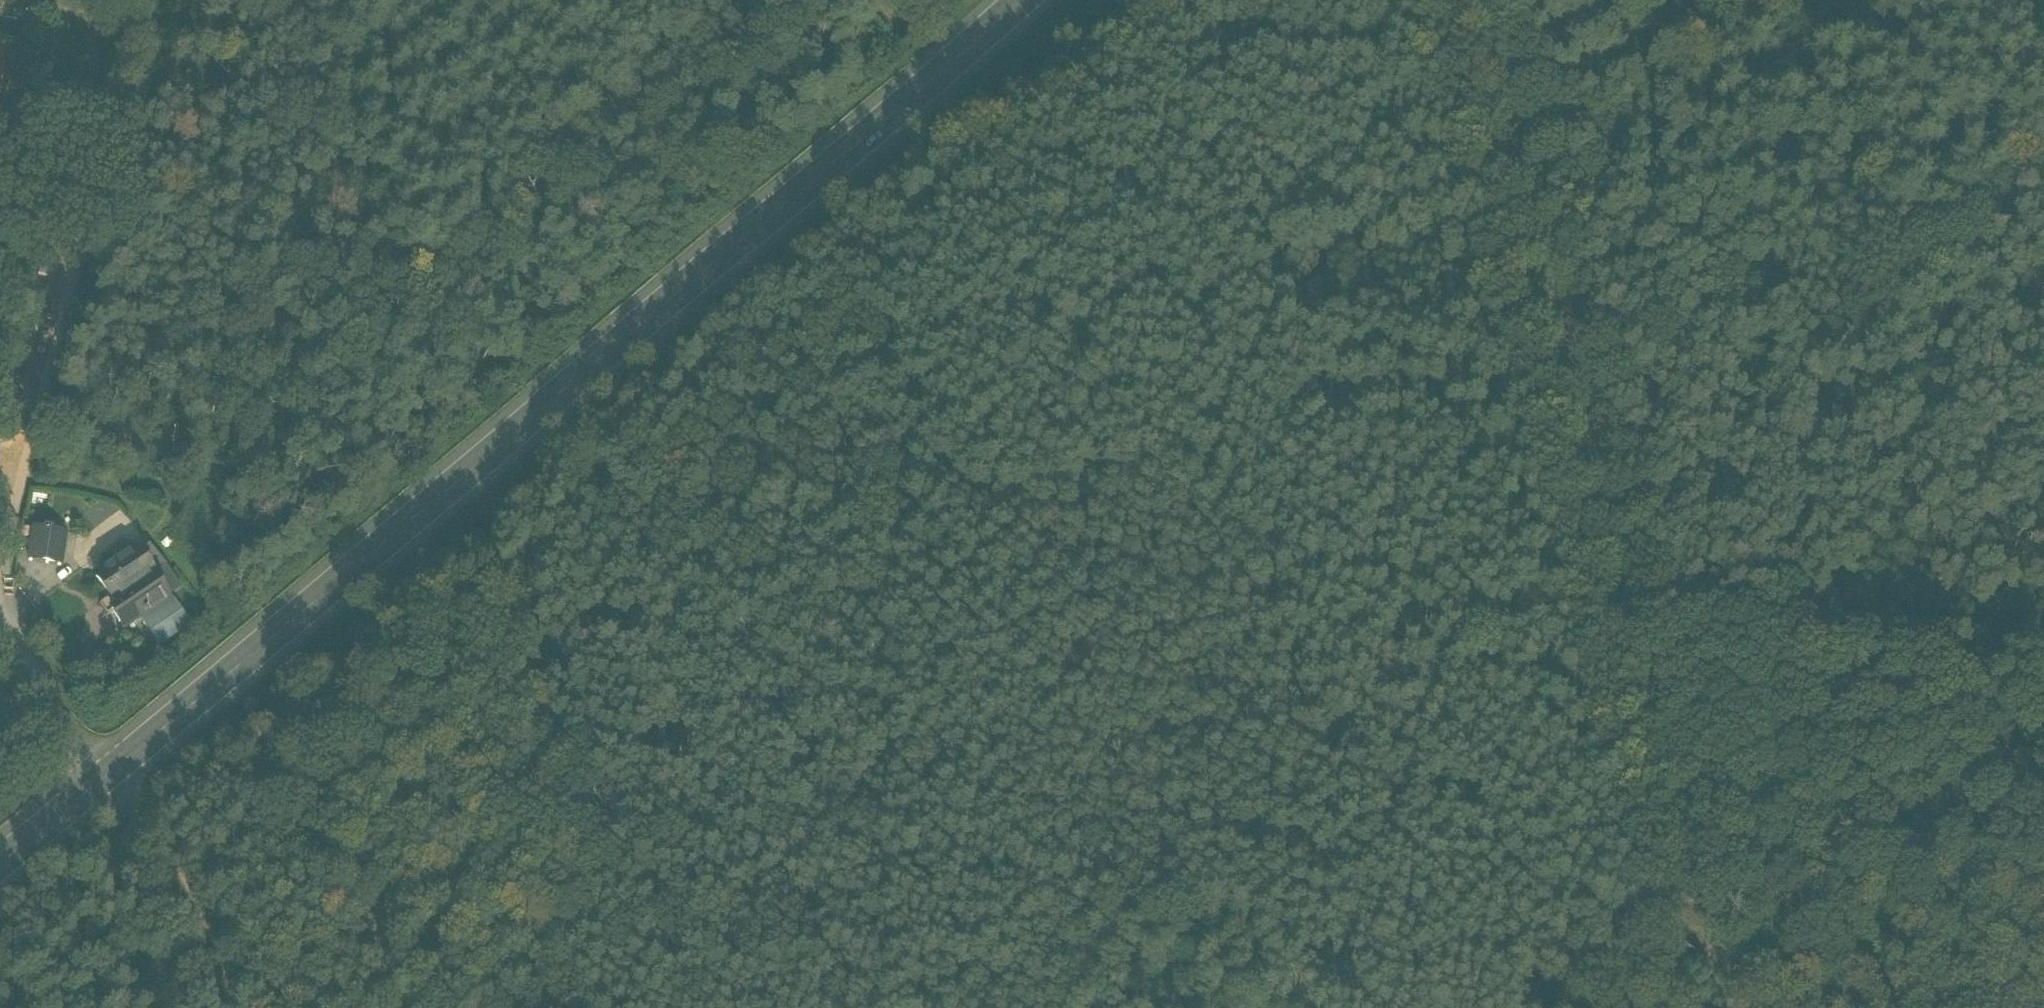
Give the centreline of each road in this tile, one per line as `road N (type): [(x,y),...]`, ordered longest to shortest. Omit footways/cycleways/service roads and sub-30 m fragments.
road 1 (primary): [(105,779),(1017,0)]
road 2 (track): [(1492,0),(1739,1007)]
road 3 (unclassified): [(141,0),(6,562),(6,604),(25,662),(105,779)]
road 4 (track): [(228,1007),(147,829),(105,779)]
road 5 (primary): [(0,867),(105,779)]

